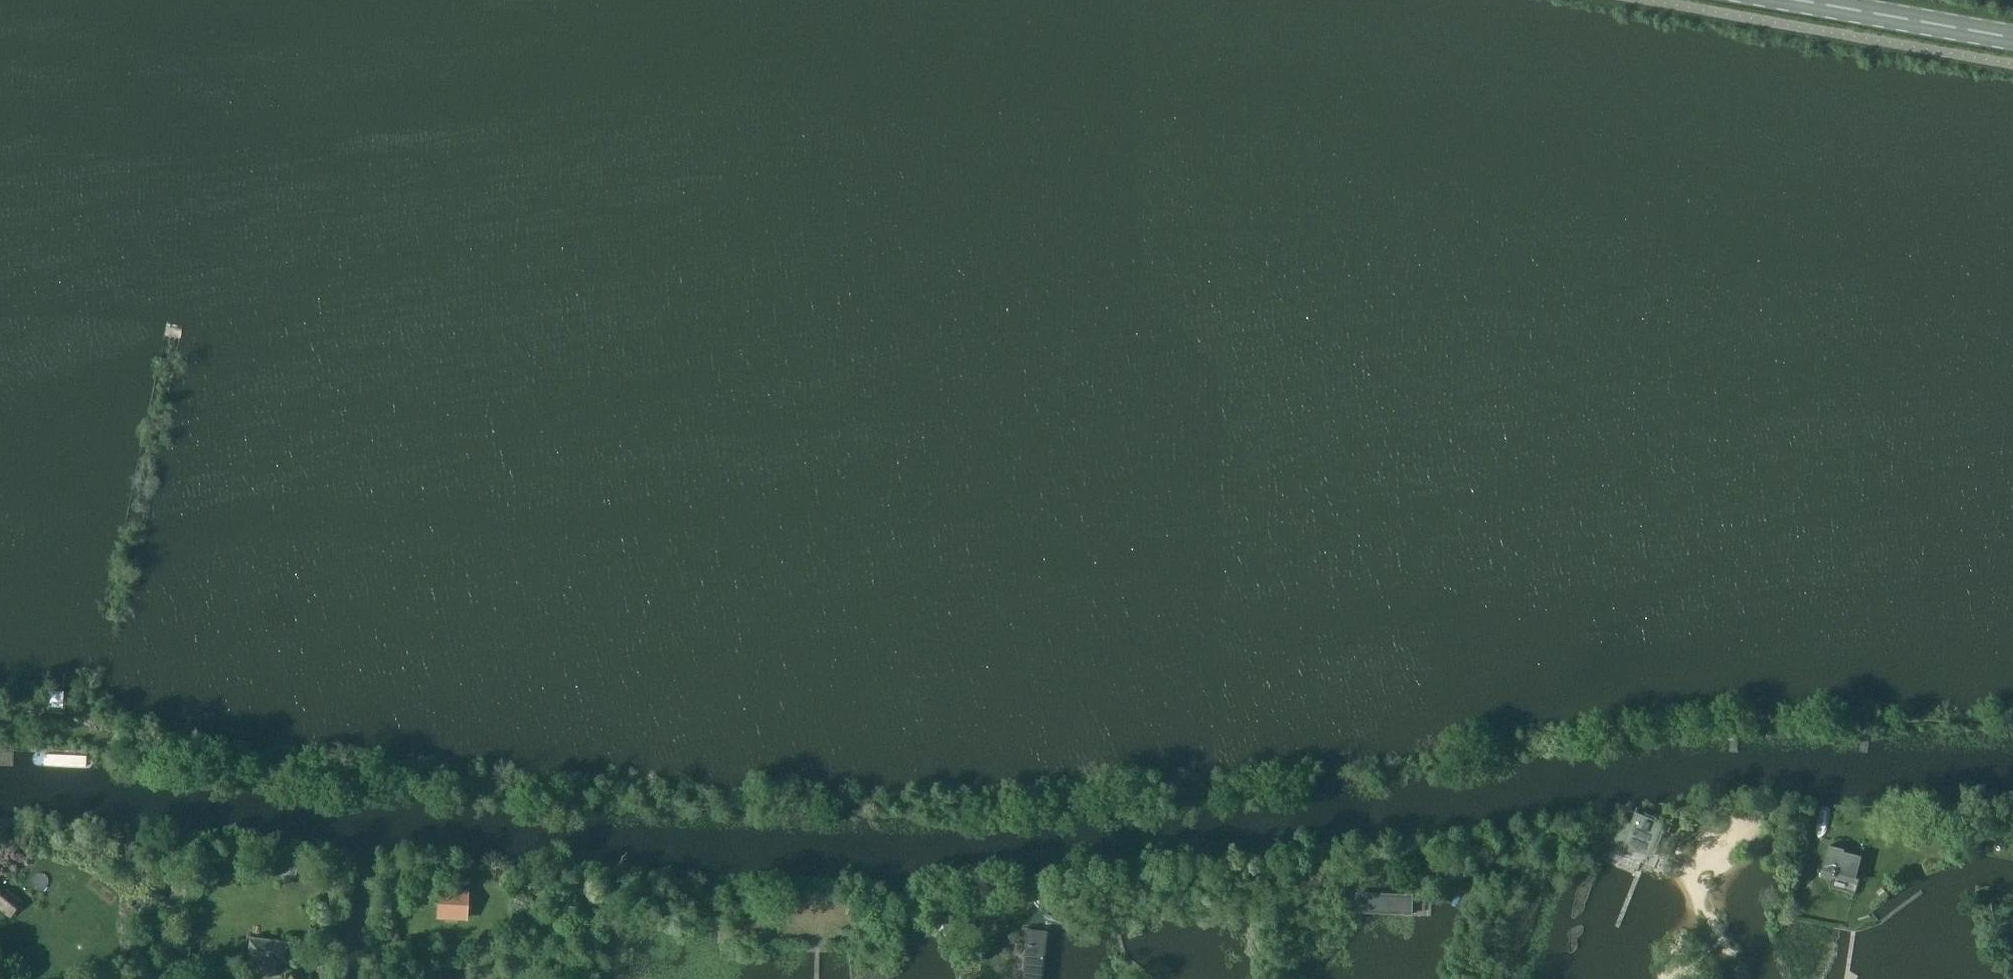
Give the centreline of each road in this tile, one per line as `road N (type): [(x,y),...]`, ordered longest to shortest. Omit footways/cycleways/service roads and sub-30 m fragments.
road 1 (secondary): [(2012,38),(1795,0)]

